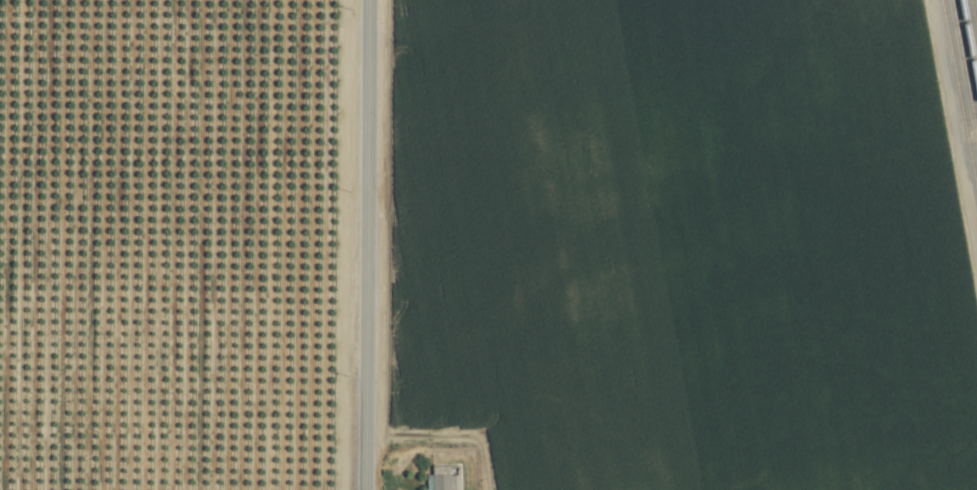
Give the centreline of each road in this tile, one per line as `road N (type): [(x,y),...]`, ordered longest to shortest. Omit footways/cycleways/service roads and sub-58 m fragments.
road 1 (tertiary): [(371,489),(371,0)]

